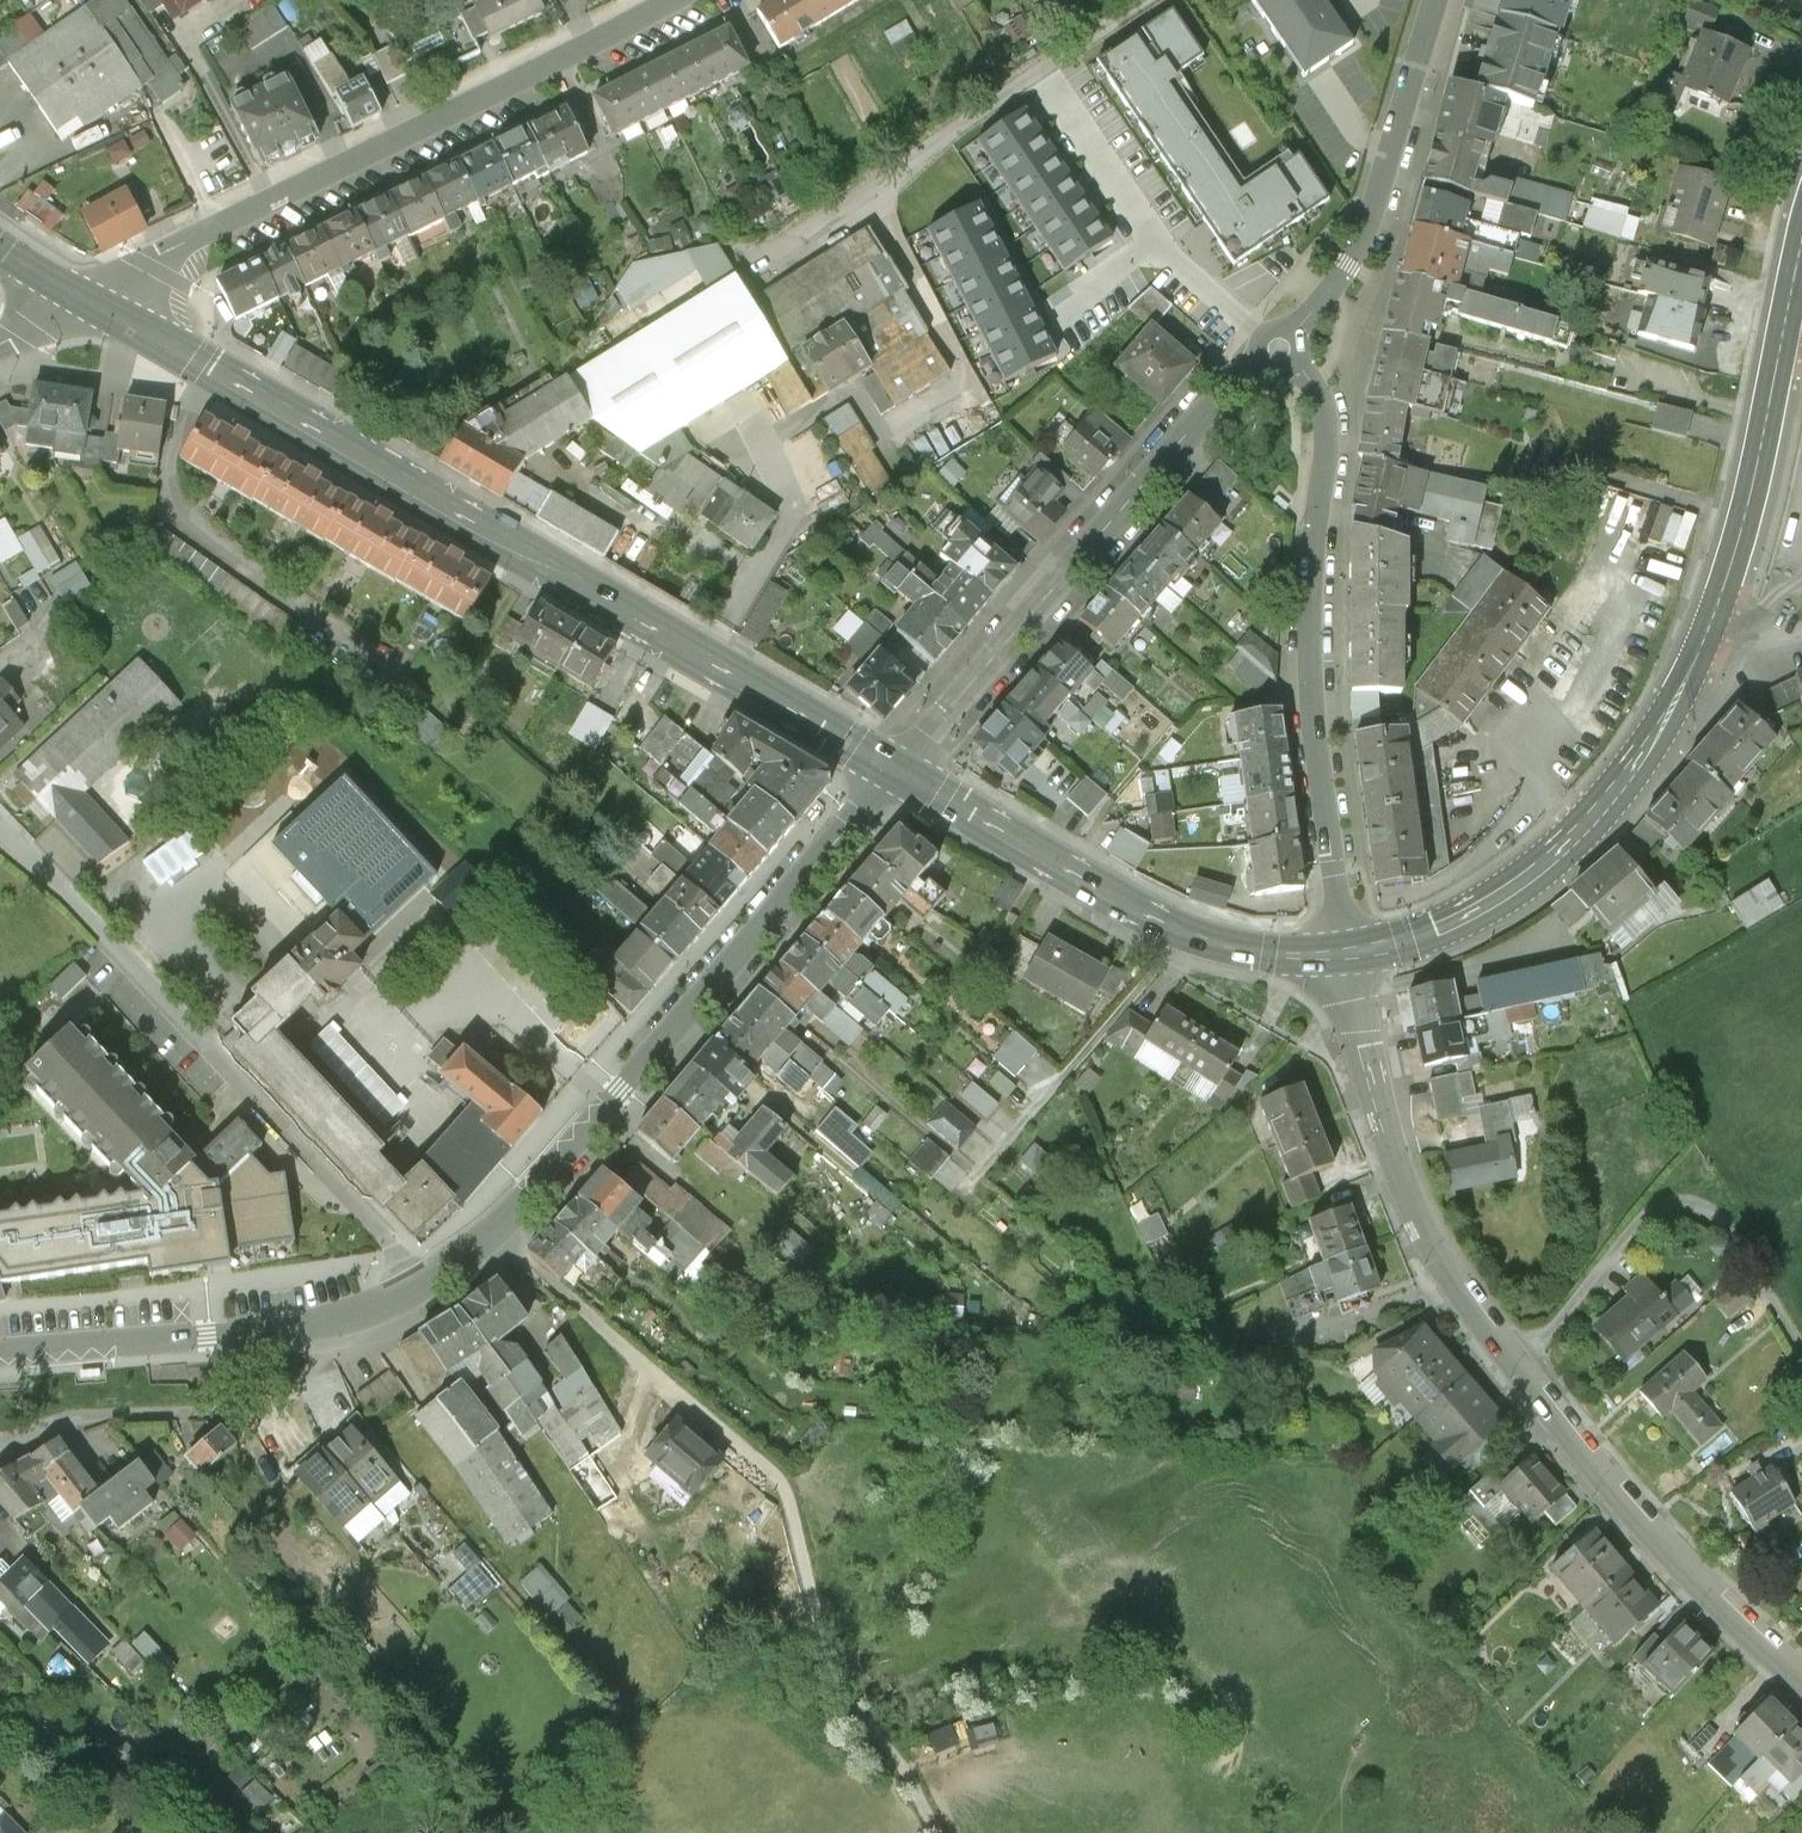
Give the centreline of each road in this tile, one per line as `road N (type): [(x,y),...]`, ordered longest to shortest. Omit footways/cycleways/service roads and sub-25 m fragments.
road 1 (primary): [(899,770),(90,304)]
road 2 (primary): [(1801,283),(1736,576),(1651,750),(1580,832),(1497,905),(1424,940),(1345,957)]
road 3 (residential): [(1801,1674),(1564,1437),(1472,1315),(1405,1192),(1360,1044),(1345,957)]
road 4 (track): [(939,1832),(910,1775),(843,1684),(775,1476),(493,1234)]
road 5 (residential): [(899,770),(552,1172),(433,1280)]
road 6 (residential): [(1345,957),(1310,640),(1326,410),(1280,349)]
road 7 (residential): [(433,1280),(0,832)]
road 8 (residential): [(1280,349),(1225,390),(899,770)]
road 9 (primary): [(1345,957),(1269,957),(1186,933),(899,770)]
road 10 (residential): [(671,0),(272,201)]
road 11 (residential): [(1434,0),(1372,217),(1329,295),(1280,349)]
road 12 (residential): [(0,1445),(68,1418),(269,1400),(320,1363),(335,1321)]
road 13 (residential): [(335,1321),(0,1354)]
road 14 (residential): [(241,0),(181,37),(272,201)]
road 15 (residential): [(272,201),(90,304)]

